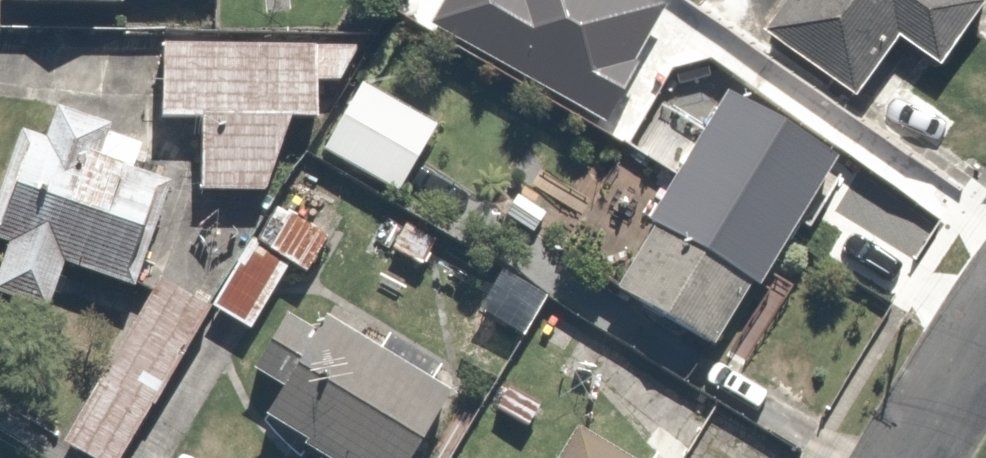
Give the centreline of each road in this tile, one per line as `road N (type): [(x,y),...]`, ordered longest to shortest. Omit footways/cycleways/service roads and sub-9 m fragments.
road 1 (residential): [(985,336),(911,457)]

